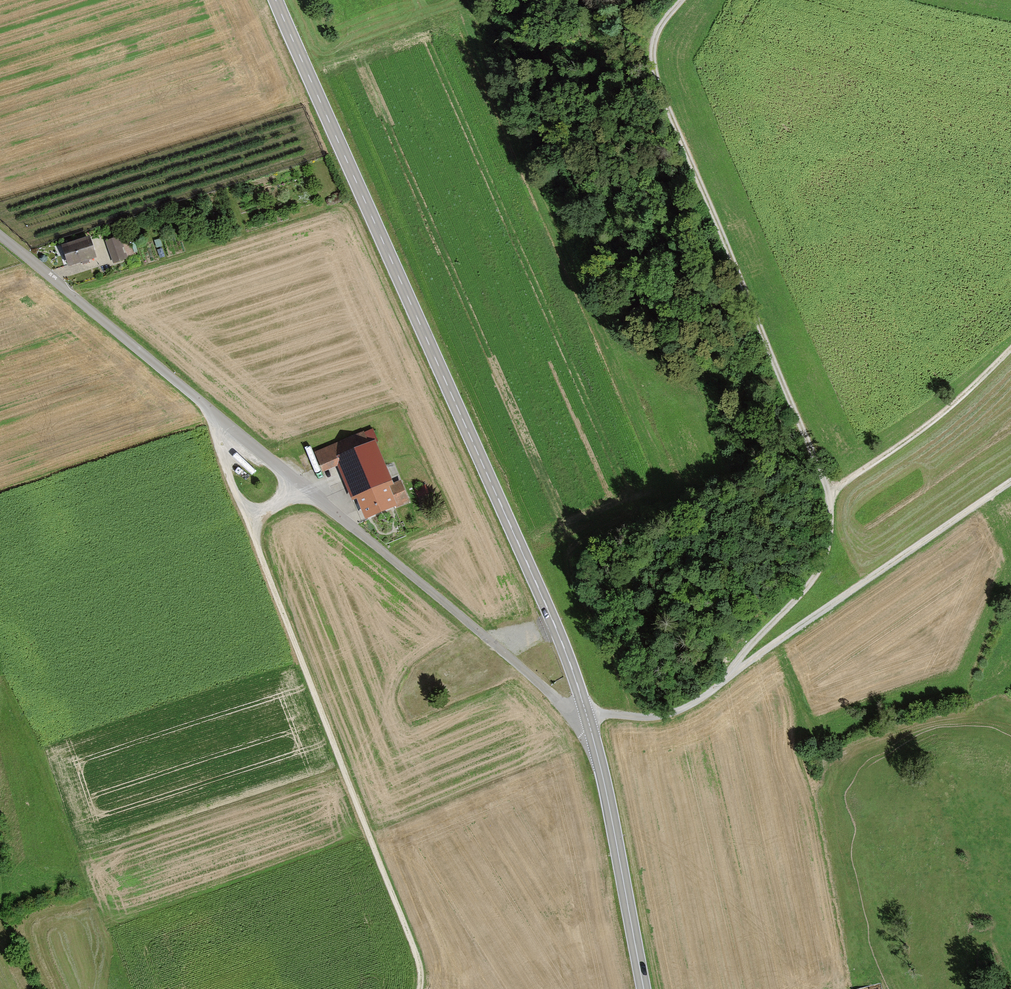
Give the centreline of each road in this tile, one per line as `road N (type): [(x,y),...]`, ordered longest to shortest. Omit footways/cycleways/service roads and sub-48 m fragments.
road 1 (secondary): [(276,0),(551,616),(586,712)]
road 2 (residential): [(586,712),(574,716),(0,236)]
road 3 (track): [(680,0),(656,32),(650,64),(828,494),(829,541),(807,585),(731,670)]
road 4 (track): [(419,988),(415,954),(203,404)]
road 5 (track): [(1010,481),(731,670)]
road 6 (secondary): [(586,712),(643,988)]
road 7 (track): [(828,494),(902,444),(1010,348)]
road 8 (track): [(731,670),(679,709),(653,718),(586,712)]

